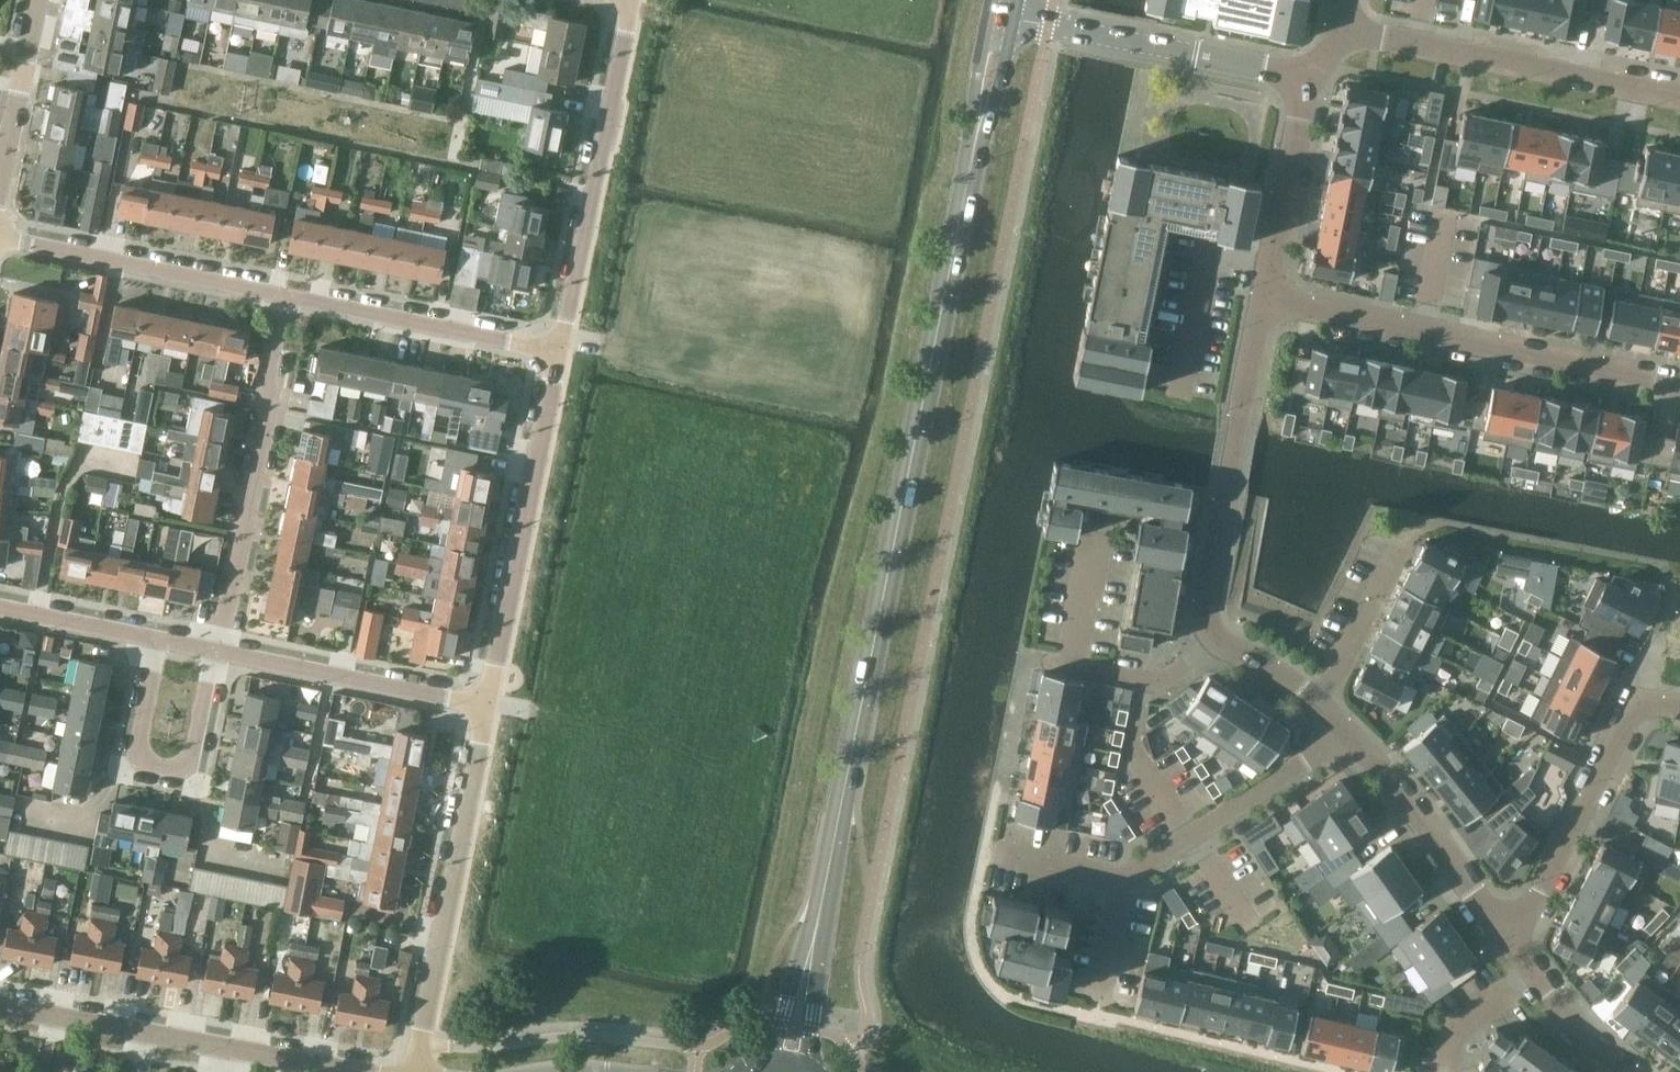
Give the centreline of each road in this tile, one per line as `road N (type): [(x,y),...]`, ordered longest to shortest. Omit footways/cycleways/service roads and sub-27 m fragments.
road 1 (tertiary): [(814,941),(980,122)]
road 2 (residential): [(1679,383),(1265,298)]
road 3 (unclassified): [(376,1071),(0,1000)]
road 4 (residential): [(223,653),(295,294)]
road 5 (unclassified): [(483,701),(556,346)]
road 6 (unclassified): [(556,346),(627,0)]
road 7 (residential): [(1265,298),(1200,619),(1212,638)]
road 8 (residential): [(1340,28),(1679,96)]
road 9 (unclassified): [(416,1040),(483,701)]
road 10 (residential): [(223,653),(193,773),(151,773),(133,763),(128,743),(146,635)]
road 11 (residential): [(1679,707),(1639,704),(1629,716),(1513,941)]
road 12 (residential): [(1013,14),(1307,77)]
road 13 (residential): [(295,294),(0,237)]
road 14 (residential): [(556,346),(295,294)]
road 15 (residential): [(483,701),(223,653)]
road 16 (residential): [(1126,878),(1348,736)]
road 17 (residential): [(1348,736),(1513,941)]
road 18 (residential): [(1307,77),(1265,298)]
road 19 (residential): [(1028,656),(1158,681),(1212,638)]
road 20 (unclassified): [(0,191),(39,0)]
road 21 (residential): [(1403,547),(1320,705)]
road 22 (residential): [(1513,941),(1631,1071)]
road 23 (residential): [(146,635),(0,606)]
road 24 (residential): [(1095,1019),(1126,878)]
road 25 (residential): [(1126,878),(986,852)]
road 26 (residential): [(1212,638),(1320,705)]
road 27 (tertiary): [(806,1067),(814,941)]
road 28 (tertiary): [(814,941),(774,1060)]

